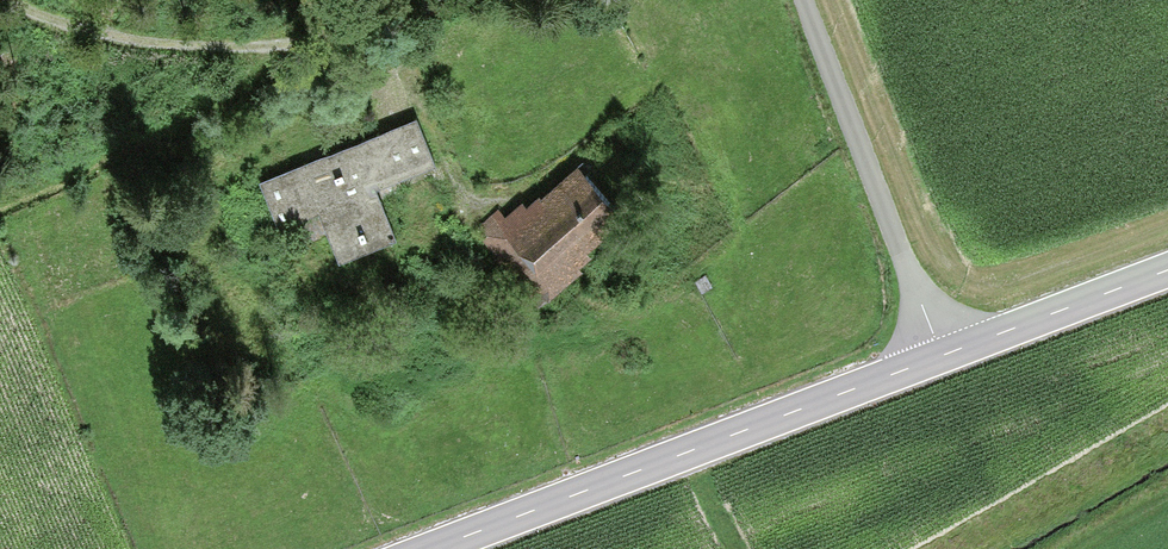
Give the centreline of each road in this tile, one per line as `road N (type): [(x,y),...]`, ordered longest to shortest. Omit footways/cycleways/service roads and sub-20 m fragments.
road 1 (secondary): [(436,548),(939,359)]
road 2 (unclassified): [(801,0),(939,359)]
road 3 (track): [(351,41),(215,47),(30,0)]
road 4 (secondary): [(939,359),(1167,272)]

